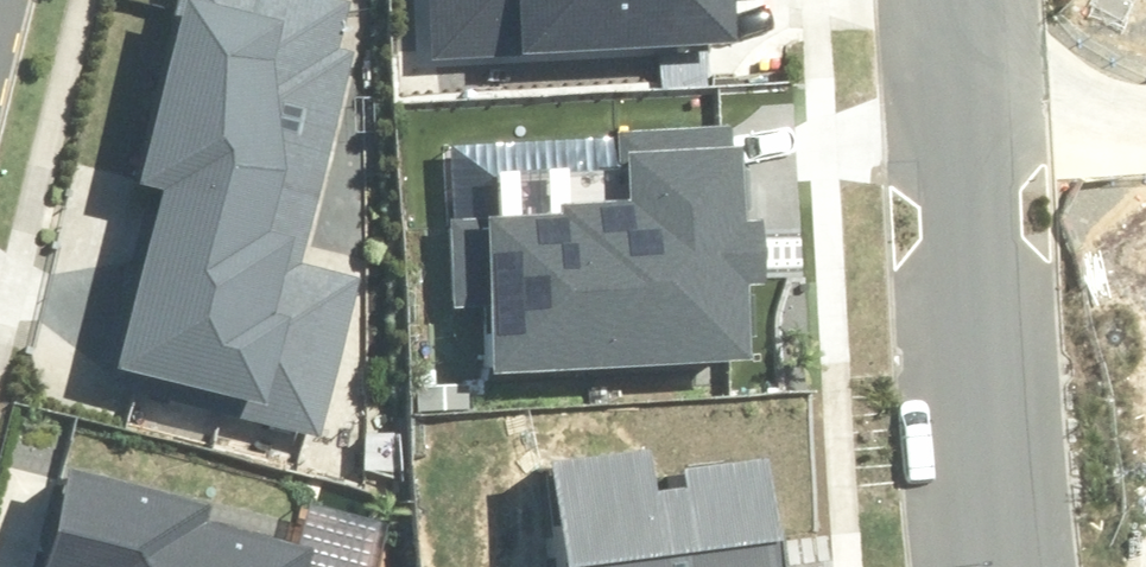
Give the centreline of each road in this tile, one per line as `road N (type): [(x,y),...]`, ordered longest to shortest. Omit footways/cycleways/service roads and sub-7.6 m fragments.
road 1 (tertiary): [(961,0),(1009,566)]
road 2 (unknown): [(981,197),(1145,181)]

